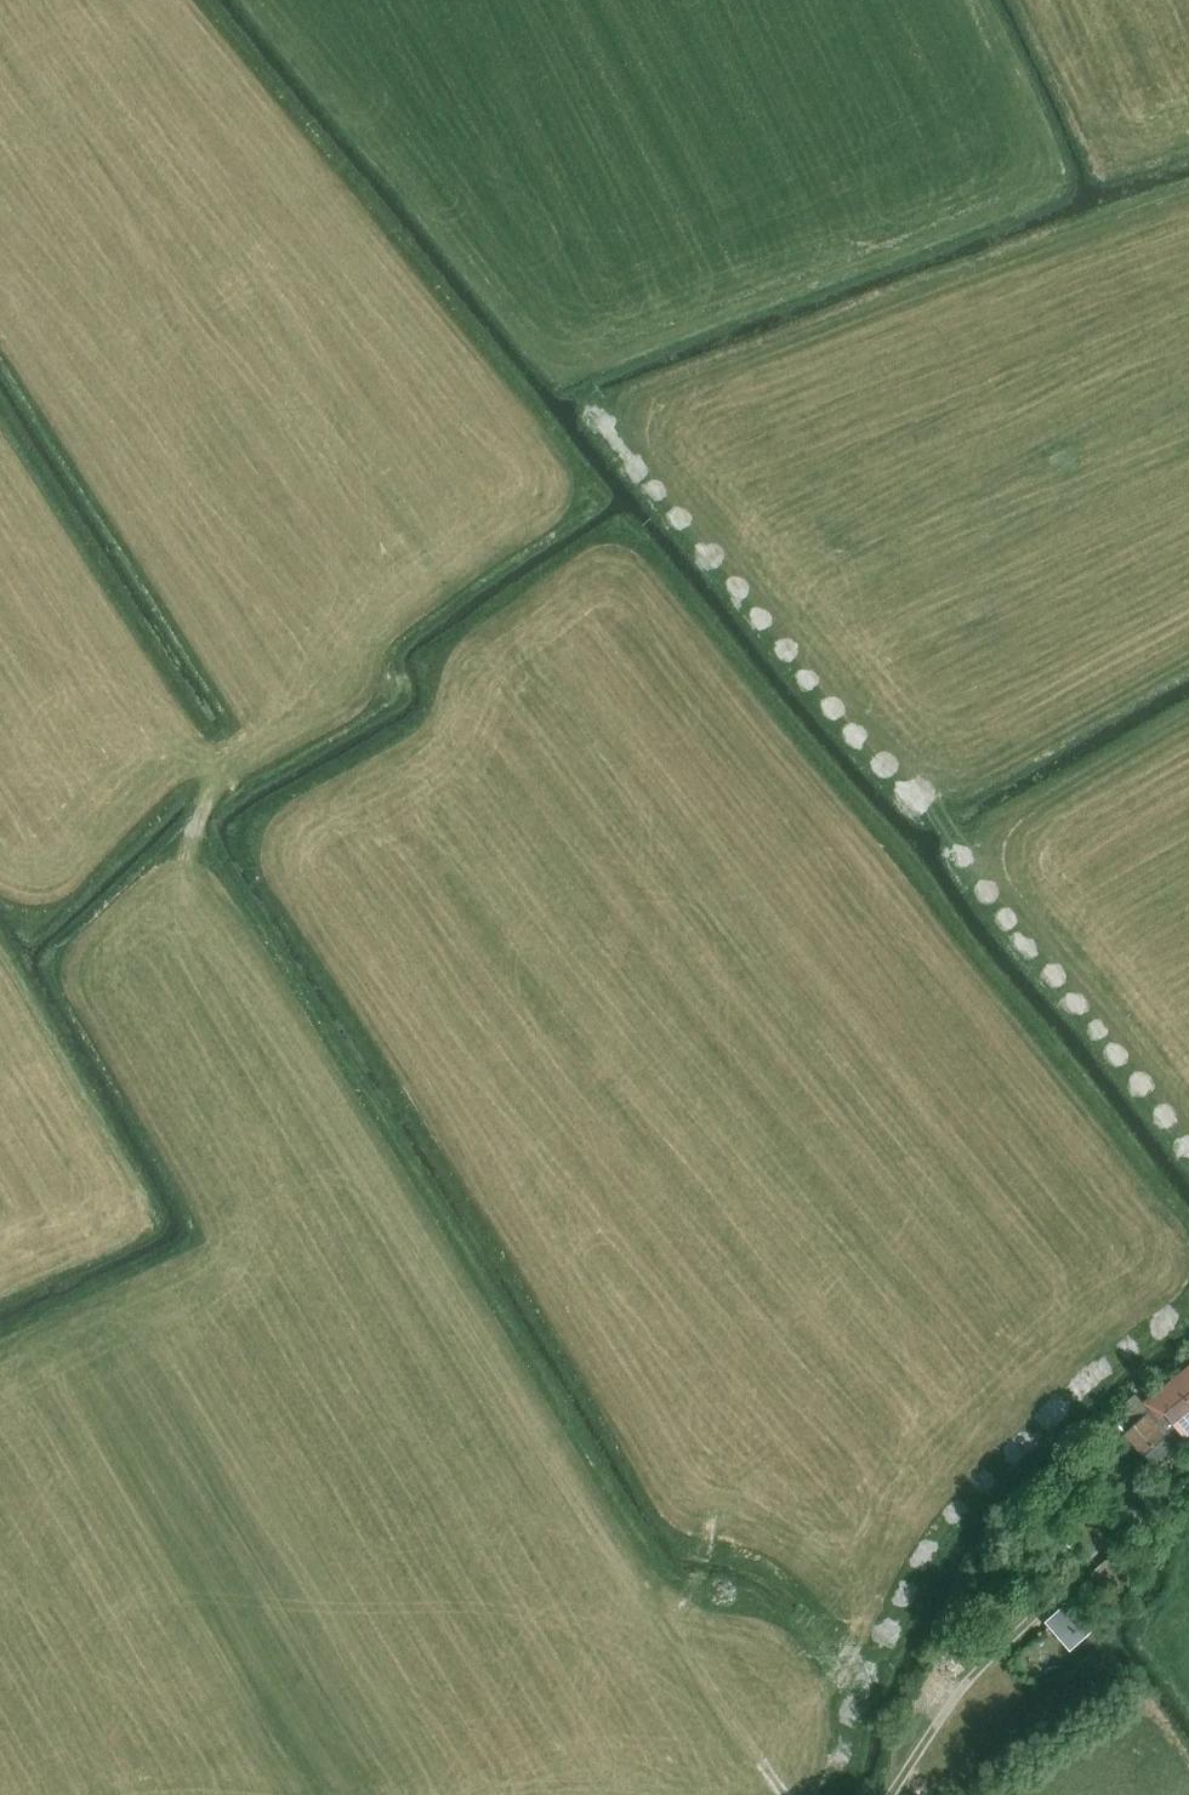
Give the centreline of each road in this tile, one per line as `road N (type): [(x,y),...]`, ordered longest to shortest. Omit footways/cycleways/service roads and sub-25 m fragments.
road 1 (track): [(893,1794),(972,1675),(1188,1473)]

